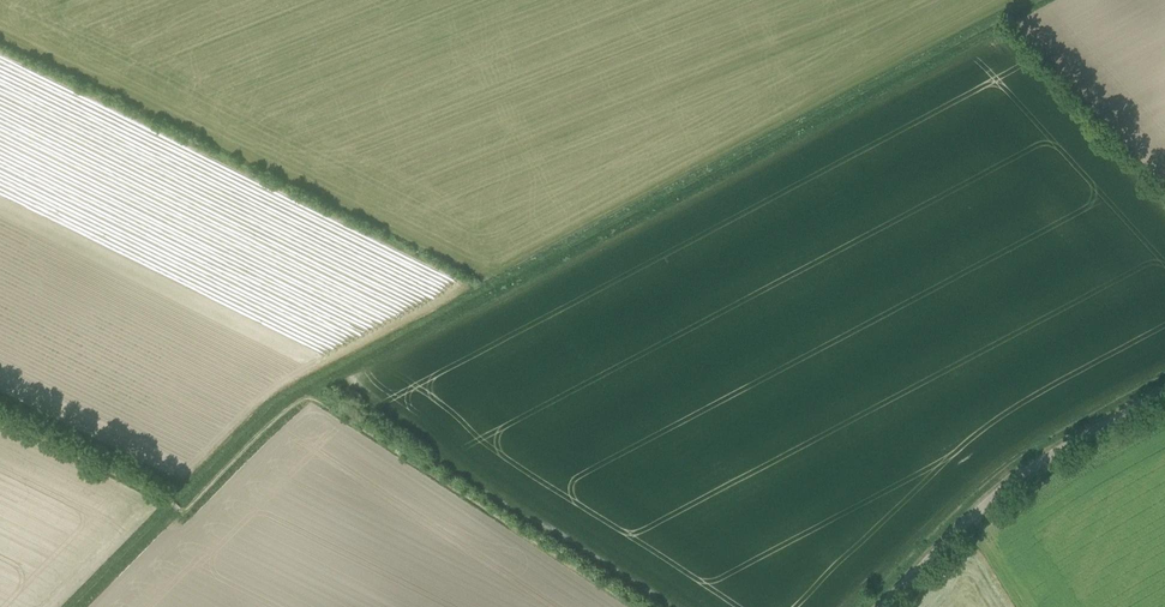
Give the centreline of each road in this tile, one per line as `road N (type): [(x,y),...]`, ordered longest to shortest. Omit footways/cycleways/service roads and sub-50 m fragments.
road 1 (unclassified): [(881,606),(1015,478),(1164,389)]

